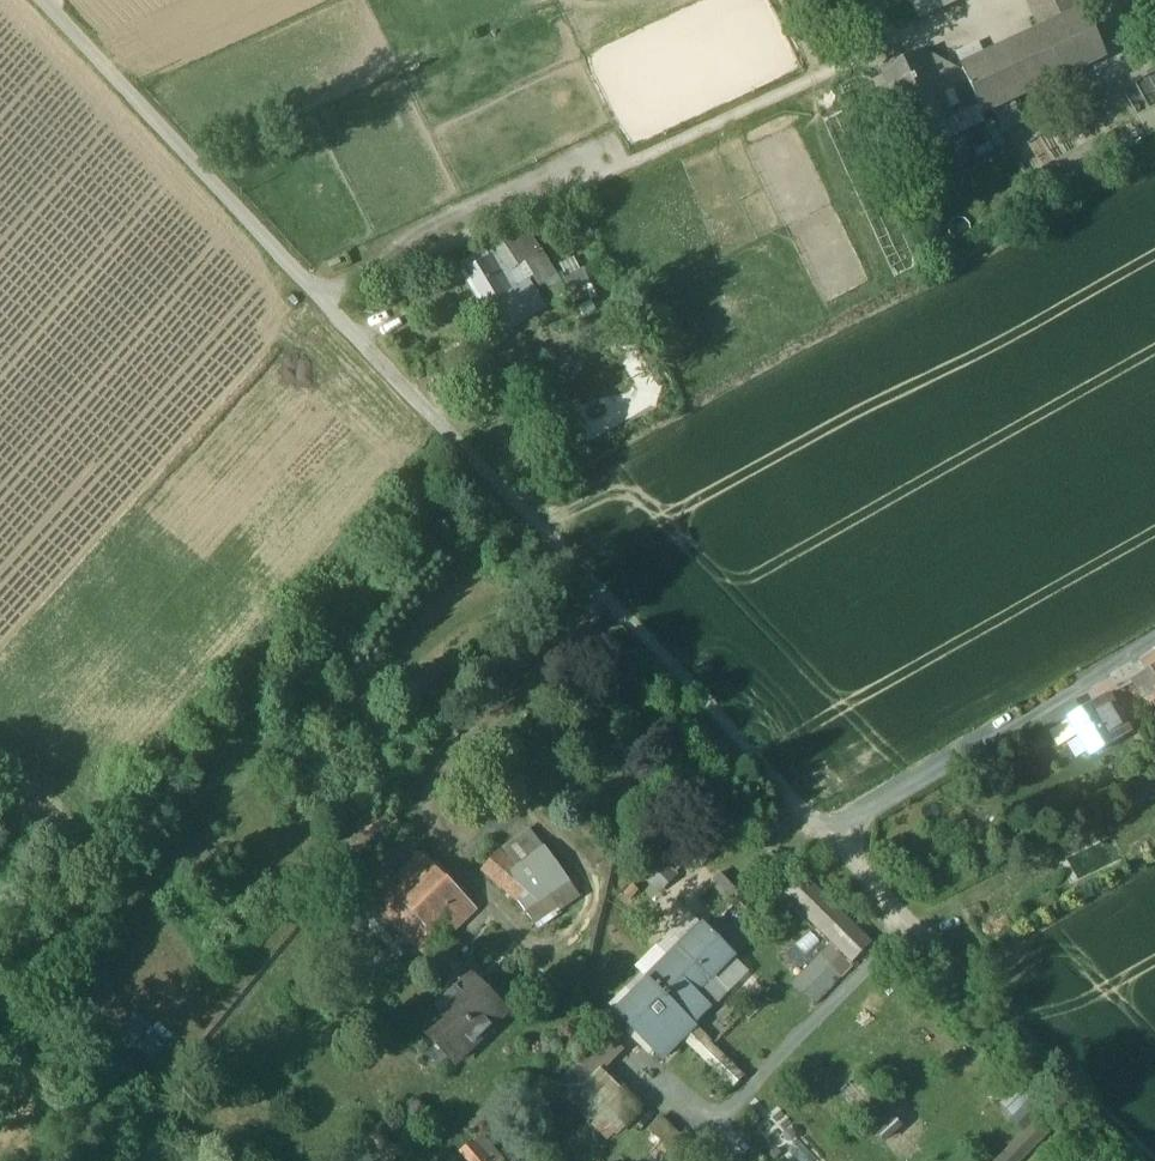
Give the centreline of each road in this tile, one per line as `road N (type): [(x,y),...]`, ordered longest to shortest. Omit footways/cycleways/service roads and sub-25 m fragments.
road 1 (unclassified): [(45,0),(1148,1160)]

